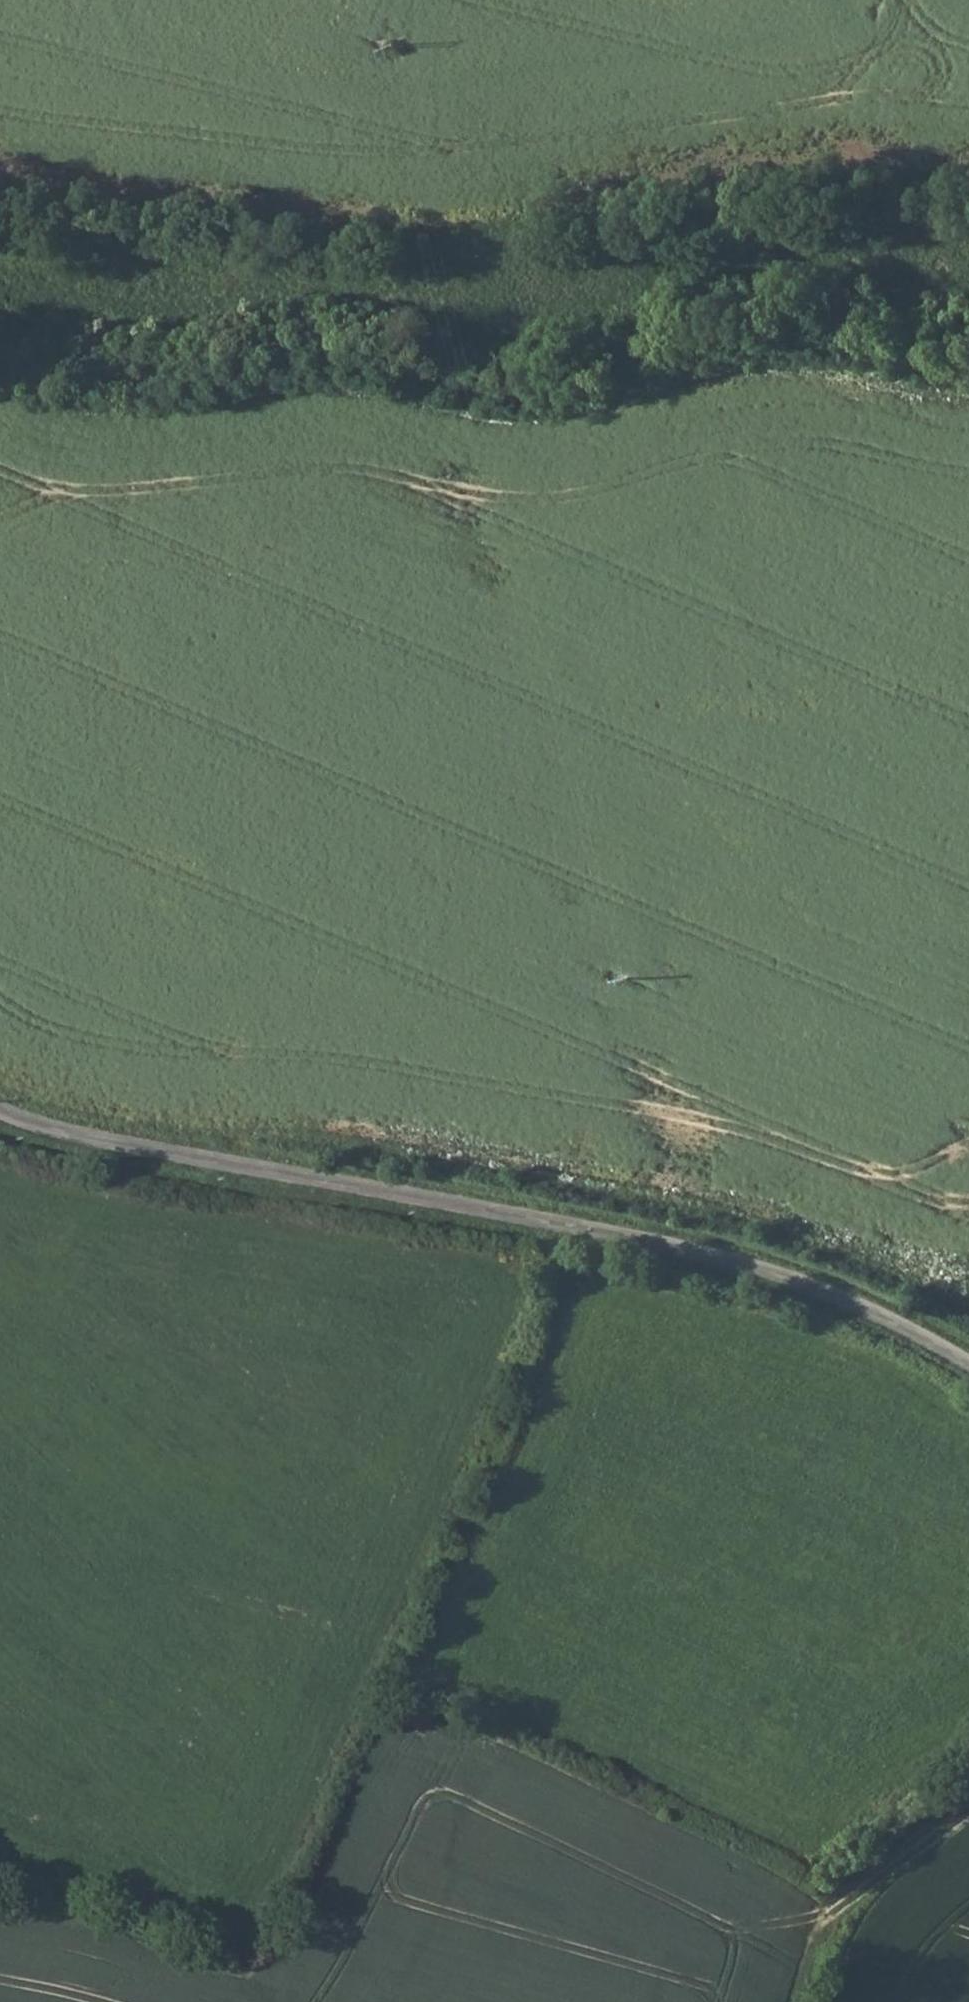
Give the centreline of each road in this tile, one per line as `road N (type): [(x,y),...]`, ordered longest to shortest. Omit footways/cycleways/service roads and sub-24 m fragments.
road 1 (unclassified): [(968,1357),(926,1333),(773,1276),(571,1224),(41,1125),(0,1105)]
road 2 (track): [(968,1802),(817,1933)]

